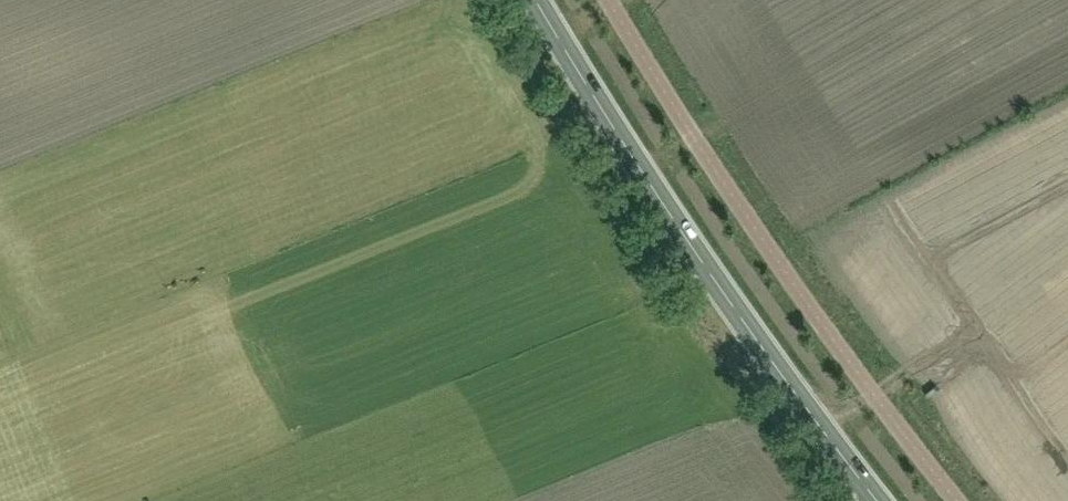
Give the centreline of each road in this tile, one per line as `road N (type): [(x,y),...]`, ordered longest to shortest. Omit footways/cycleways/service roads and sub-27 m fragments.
road 1 (secondary): [(878,500),(731,303),(536,0)]

